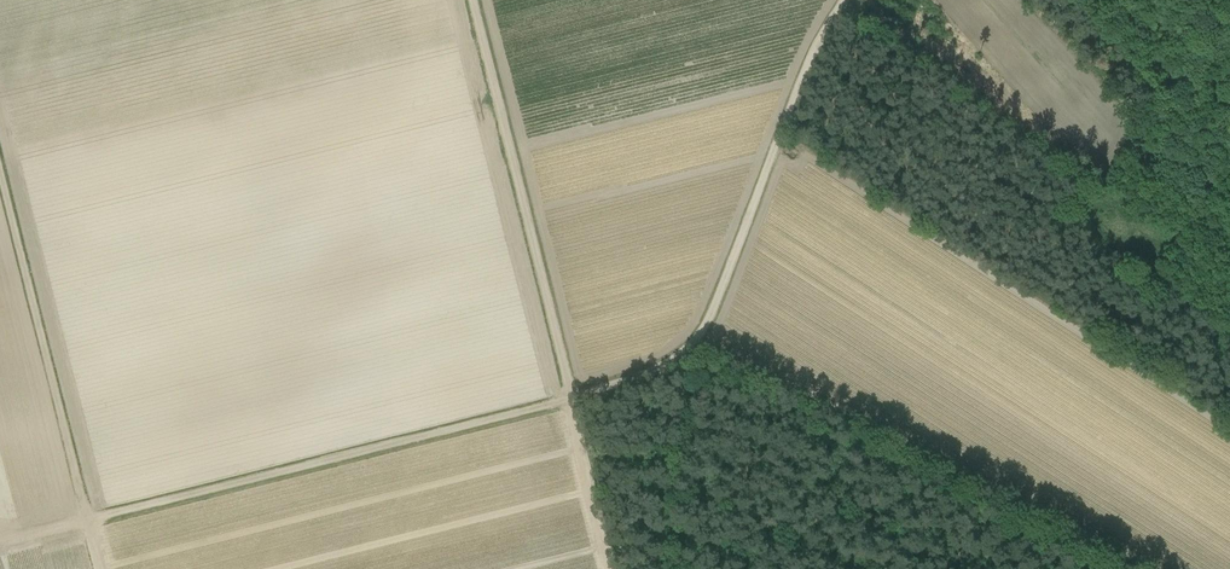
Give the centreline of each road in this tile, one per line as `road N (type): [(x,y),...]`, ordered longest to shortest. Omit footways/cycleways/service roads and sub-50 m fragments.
road 1 (track): [(0,542),(572,399)]
road 2 (track): [(572,399),(473,0)]
road 3 (track): [(100,568),(0,171)]
road 4 (track): [(687,353),(716,302),(814,53),(846,0)]
road 5 (track): [(991,0),(1112,128)]
road 6 (track): [(618,568),(572,399)]
road 7 (track): [(572,399),(687,353)]

